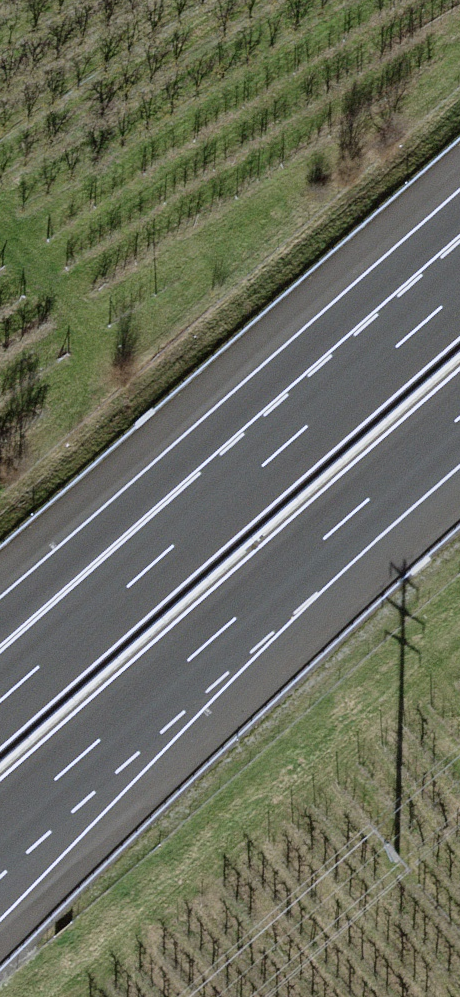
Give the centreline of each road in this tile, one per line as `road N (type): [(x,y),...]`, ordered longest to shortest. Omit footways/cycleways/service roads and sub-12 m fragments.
road 1 (motorway): [(0,832),(459,420)]
road 2 (motorway): [(459,290),(32,670)]

